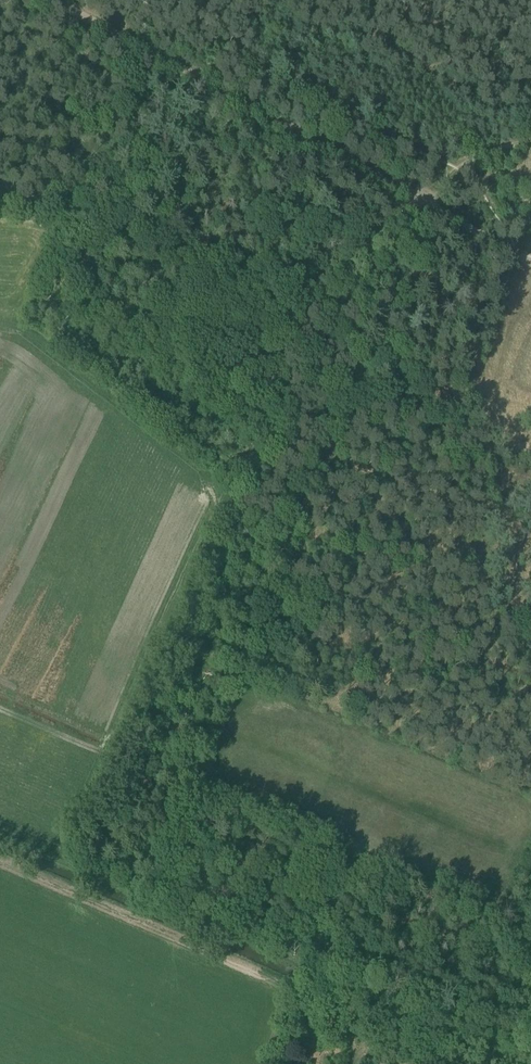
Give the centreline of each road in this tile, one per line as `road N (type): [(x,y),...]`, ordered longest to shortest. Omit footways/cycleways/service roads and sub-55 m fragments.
road 1 (track): [(53,0),(417,200)]
road 2 (unclassified): [(313,990),(0,858)]
road 3 (track): [(483,1063),(347,1005)]
road 4 (track): [(417,200),(530,263)]

